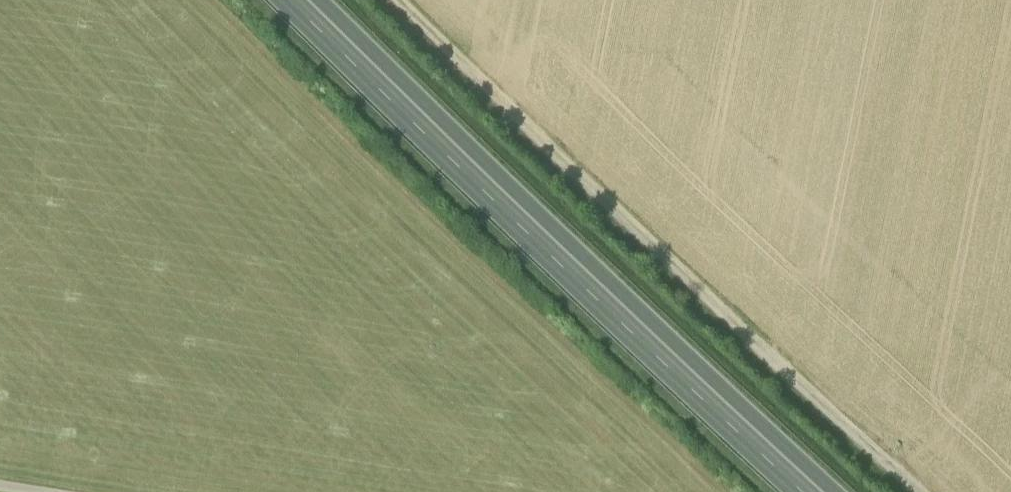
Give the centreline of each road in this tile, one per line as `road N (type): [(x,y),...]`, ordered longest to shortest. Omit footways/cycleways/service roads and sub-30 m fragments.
road 1 (track): [(916,491),(396,0)]
road 2 (trunk): [(298,0),(810,491)]

